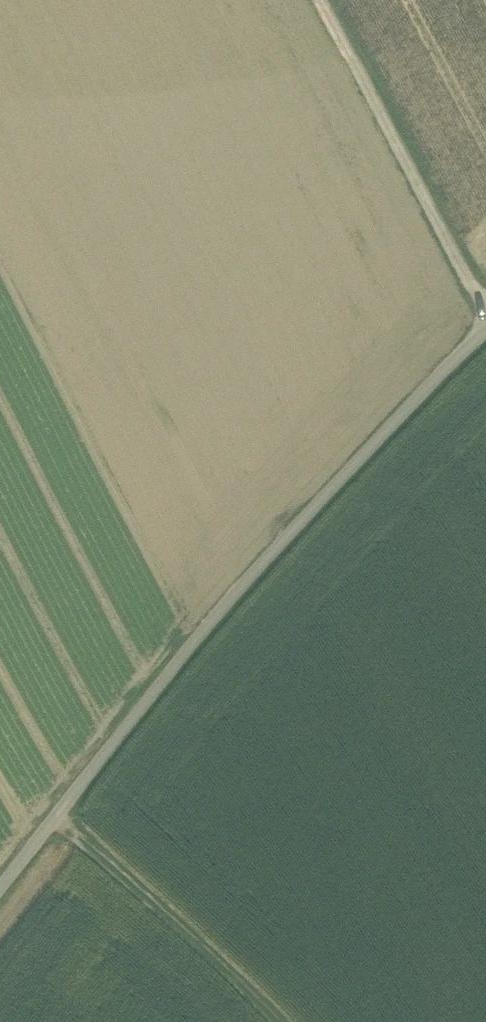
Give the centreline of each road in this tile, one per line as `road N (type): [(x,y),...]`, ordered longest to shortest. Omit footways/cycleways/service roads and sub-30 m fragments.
road 1 (unclassified): [(485,325),(207,618),(0,878)]

